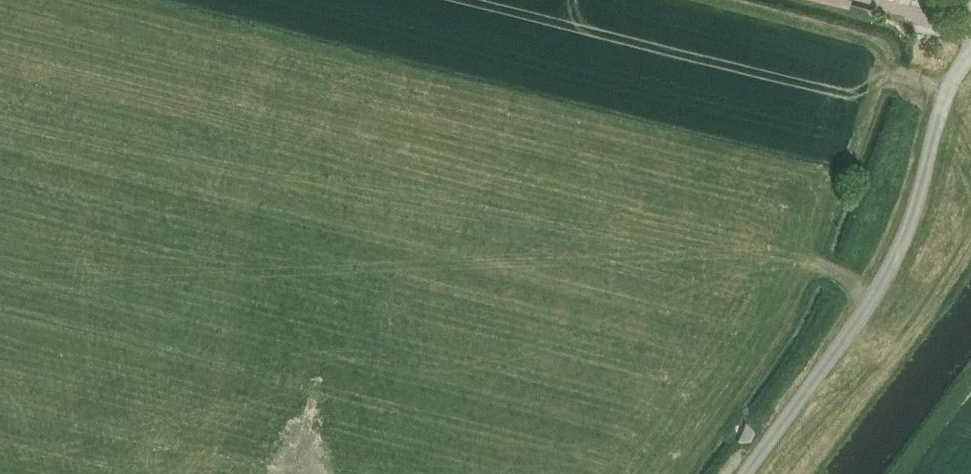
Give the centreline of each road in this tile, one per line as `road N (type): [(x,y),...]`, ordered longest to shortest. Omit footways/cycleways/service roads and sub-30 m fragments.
road 1 (unclassified): [(746,473),(880,288),(908,232),(940,112),(970,53)]

